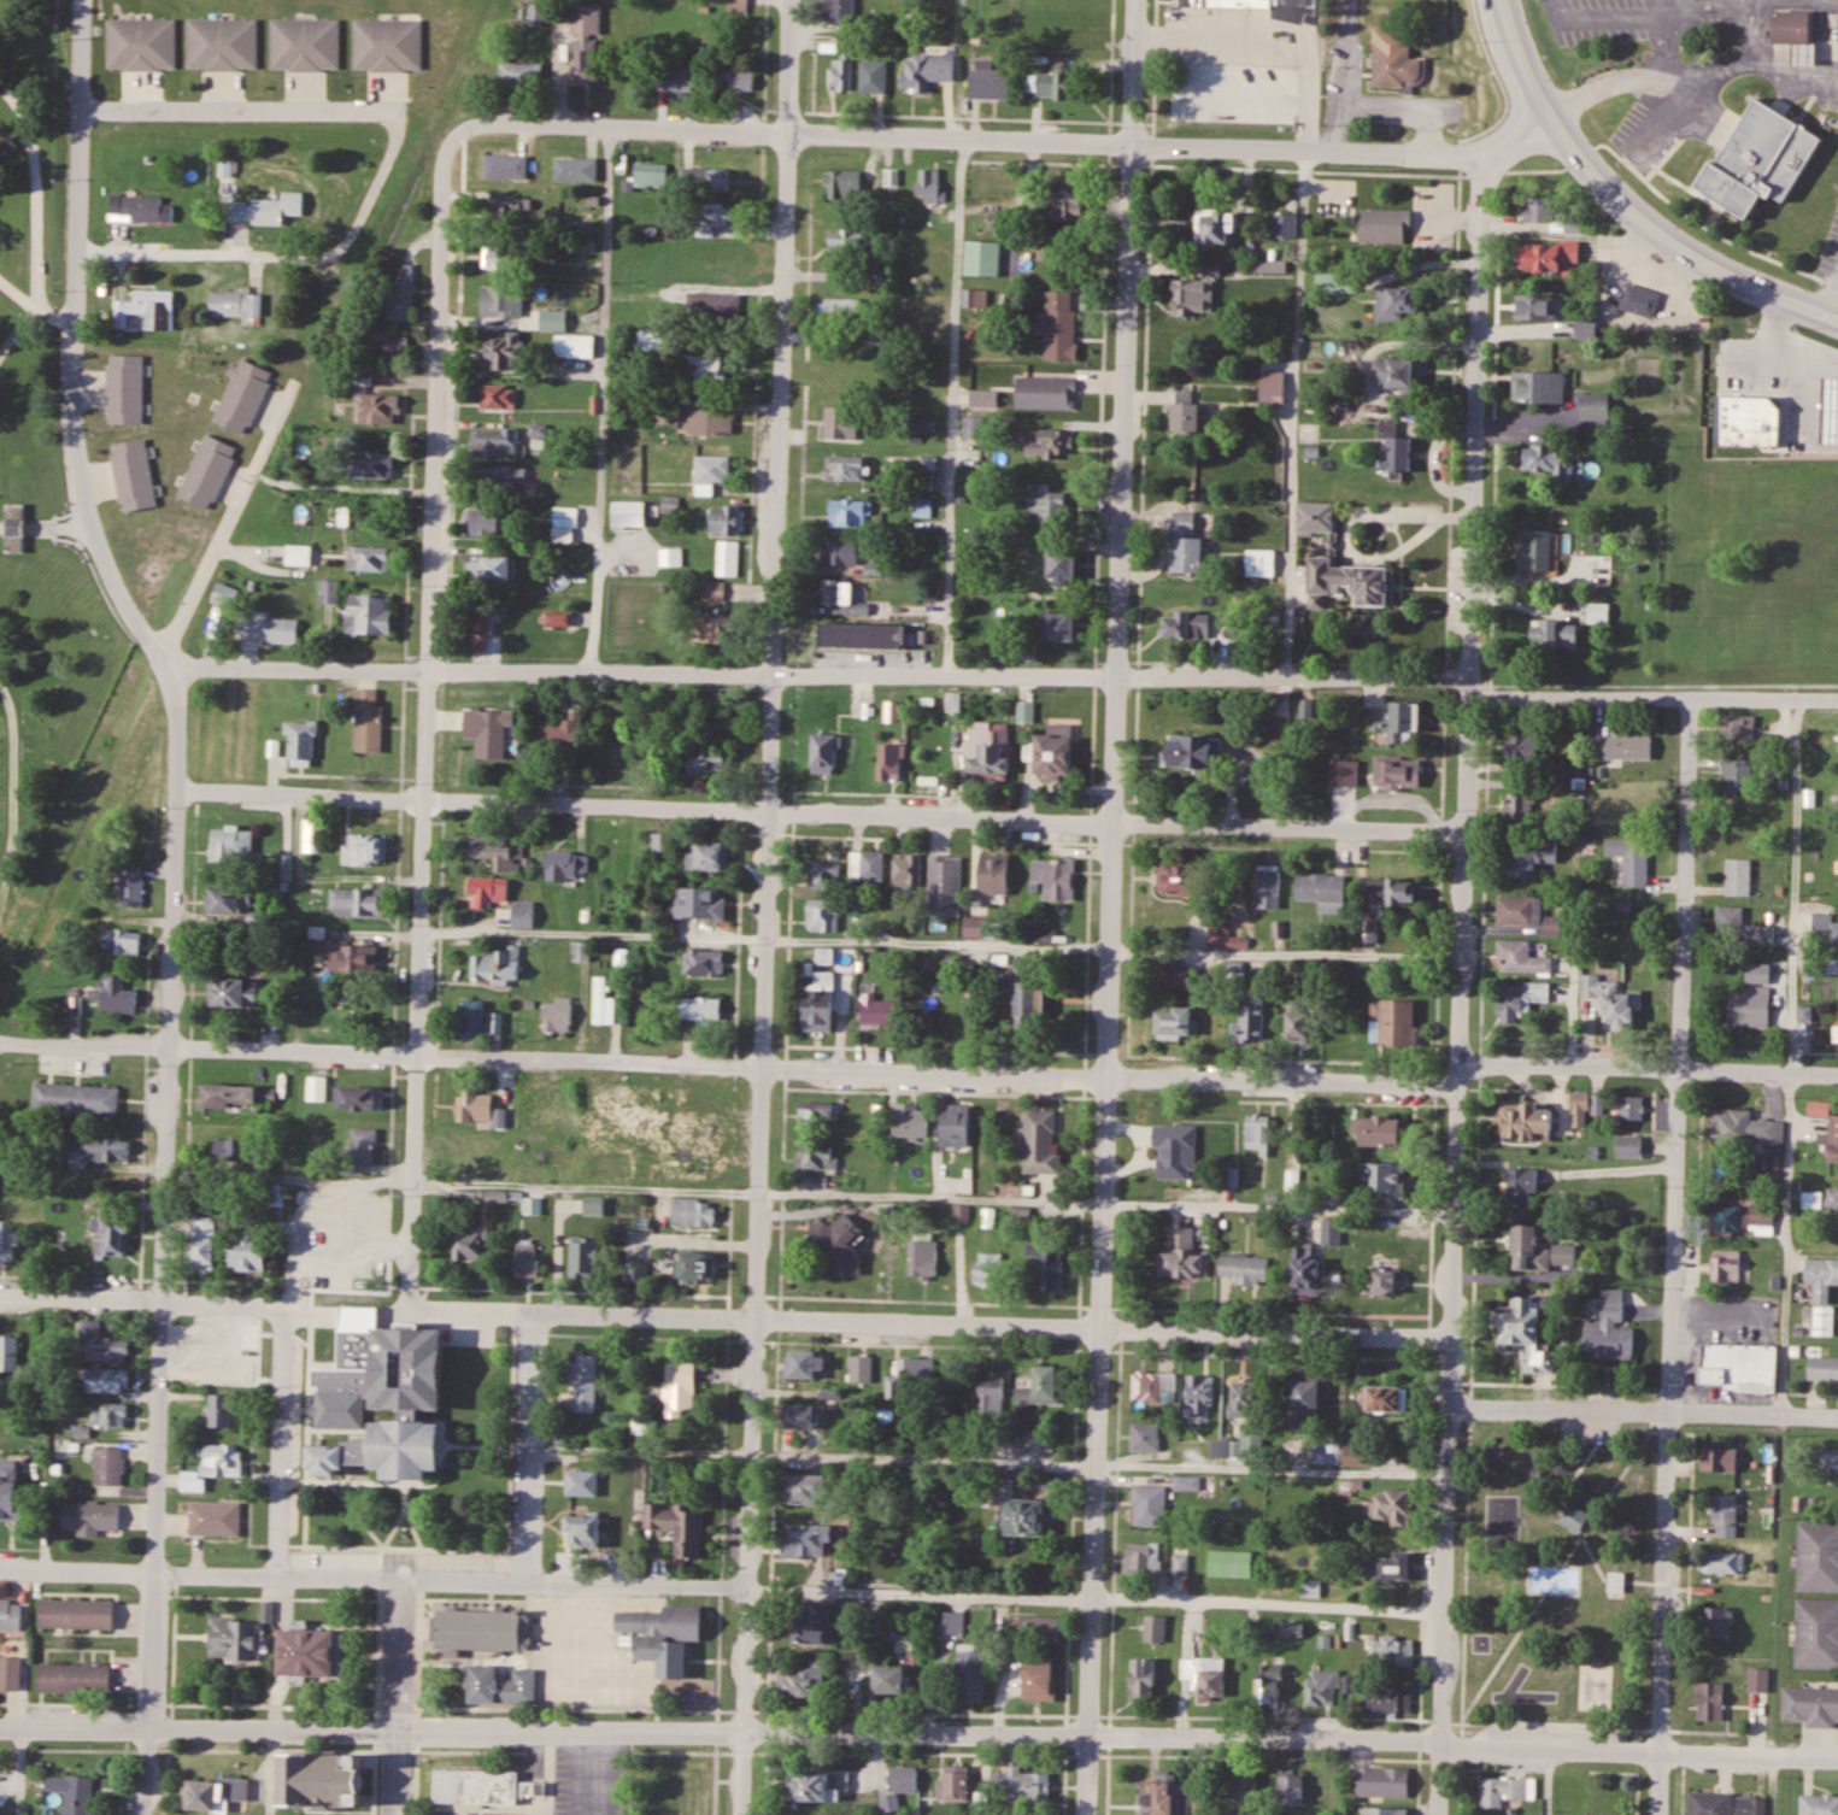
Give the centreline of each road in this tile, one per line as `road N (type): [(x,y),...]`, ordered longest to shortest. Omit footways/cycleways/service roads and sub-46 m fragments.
road 1 (residential): [(142,1814),(172,730),(165,688),(89,530),(75,468),(81,0)]
road 2 (residential): [(1089,1814),(1135,0)]
road 3 (residential): [(1436,1814),(1484,155)]
road 4 (residential): [(436,311),(444,164),(469,131),(606,127),(1484,155),(1609,90),(1642,82),(1771,71),(1837,94)]
road 5 (residential): [(1837,1759),(394,1732)]
road 6 (residential): [(1664,1814),(1695,703)]
road 7 (residential): [(761,1069),(790,0)]
road 8 (residential): [(1456,1077),(1427,1088),(416,1056)]
road 9 (residential): [(1467,689),(1448,681),(427,674)]
road 10 (residential): [(1463,839),(423,805)]
road 11 (residential): [(1439,1610),(400,1580)]
road 12 (residential): [(411,1311),(436,311)]
road 13 (residential): [(743,1814),(761,1069)]
road 14 (residential): [(147,647),(190,589),(466,0)]
road 15 (residential): [(1102,1333),(411,1311)]
road 16 (trunk): [(1837,314),(1698,259),(1603,187),(1552,119),(1495,0)]
road 17 (residential): [(416,1056),(0,1044)]
road 18 (residential): [(0,1300),(411,1311)]
road 19 (residential): [(400,1580),(0,1569)]
road 20 (residential): [(394,1732),(0,1730)]
road 21 (residential): [(1837,1414),(1449,1403)]
road 22 (residential): [(1837,1076),(1507,1067),(1456,1077)]
road 23 (residential): [(1837,703),(1498,703),(1467,689)]
road 24 (residential): [(1451,1344),(1102,1333)]
road 25 (residential): [(77,102),(413,104)]
road 26 (residential): [(427,674),(222,670),(187,666),(147,647)]
road 27 (residential): [(522,1581),(535,1315)]
road 28 (residential): [(277,1578),(283,1312)]
road 29 (residential): [(74,254),(257,259),(333,274)]
road 30 (residential): [(423,805),(172,793)]
road 31 (residential): [(391,1814),(400,1580)]
road 32 (residential): [(789,10),(615,18)]

